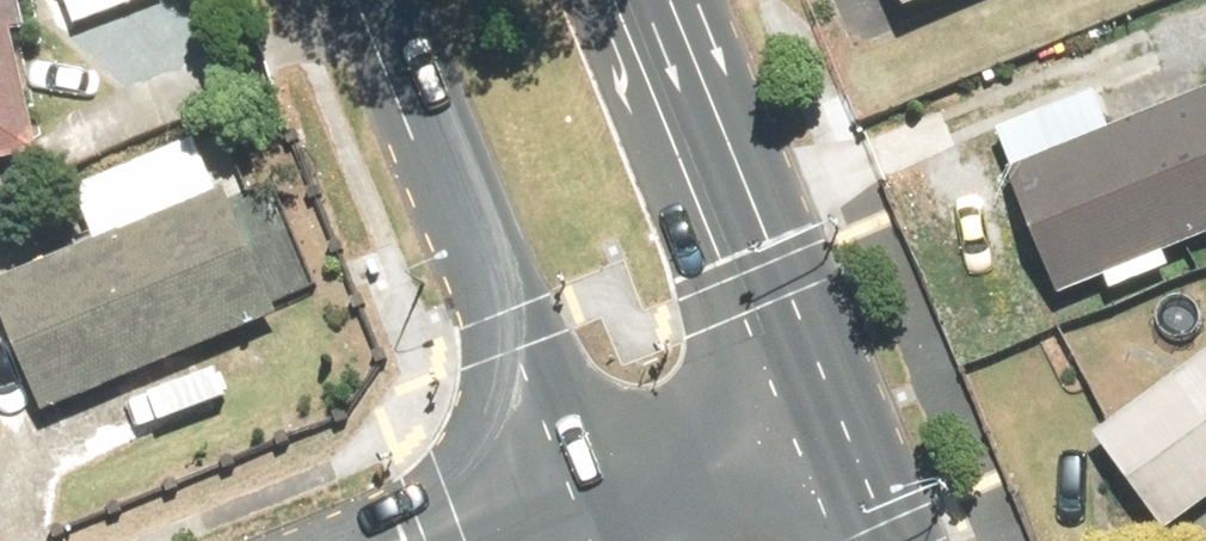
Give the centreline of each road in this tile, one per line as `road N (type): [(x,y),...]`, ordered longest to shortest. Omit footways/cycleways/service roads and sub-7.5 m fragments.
road 1 (primary): [(571,496),(376,0)]
road 2 (primary): [(671,0),(826,391)]
road 3 (tertiary): [(571,496),(826,391)]
road 4 (primary): [(826,391),(888,540)]

